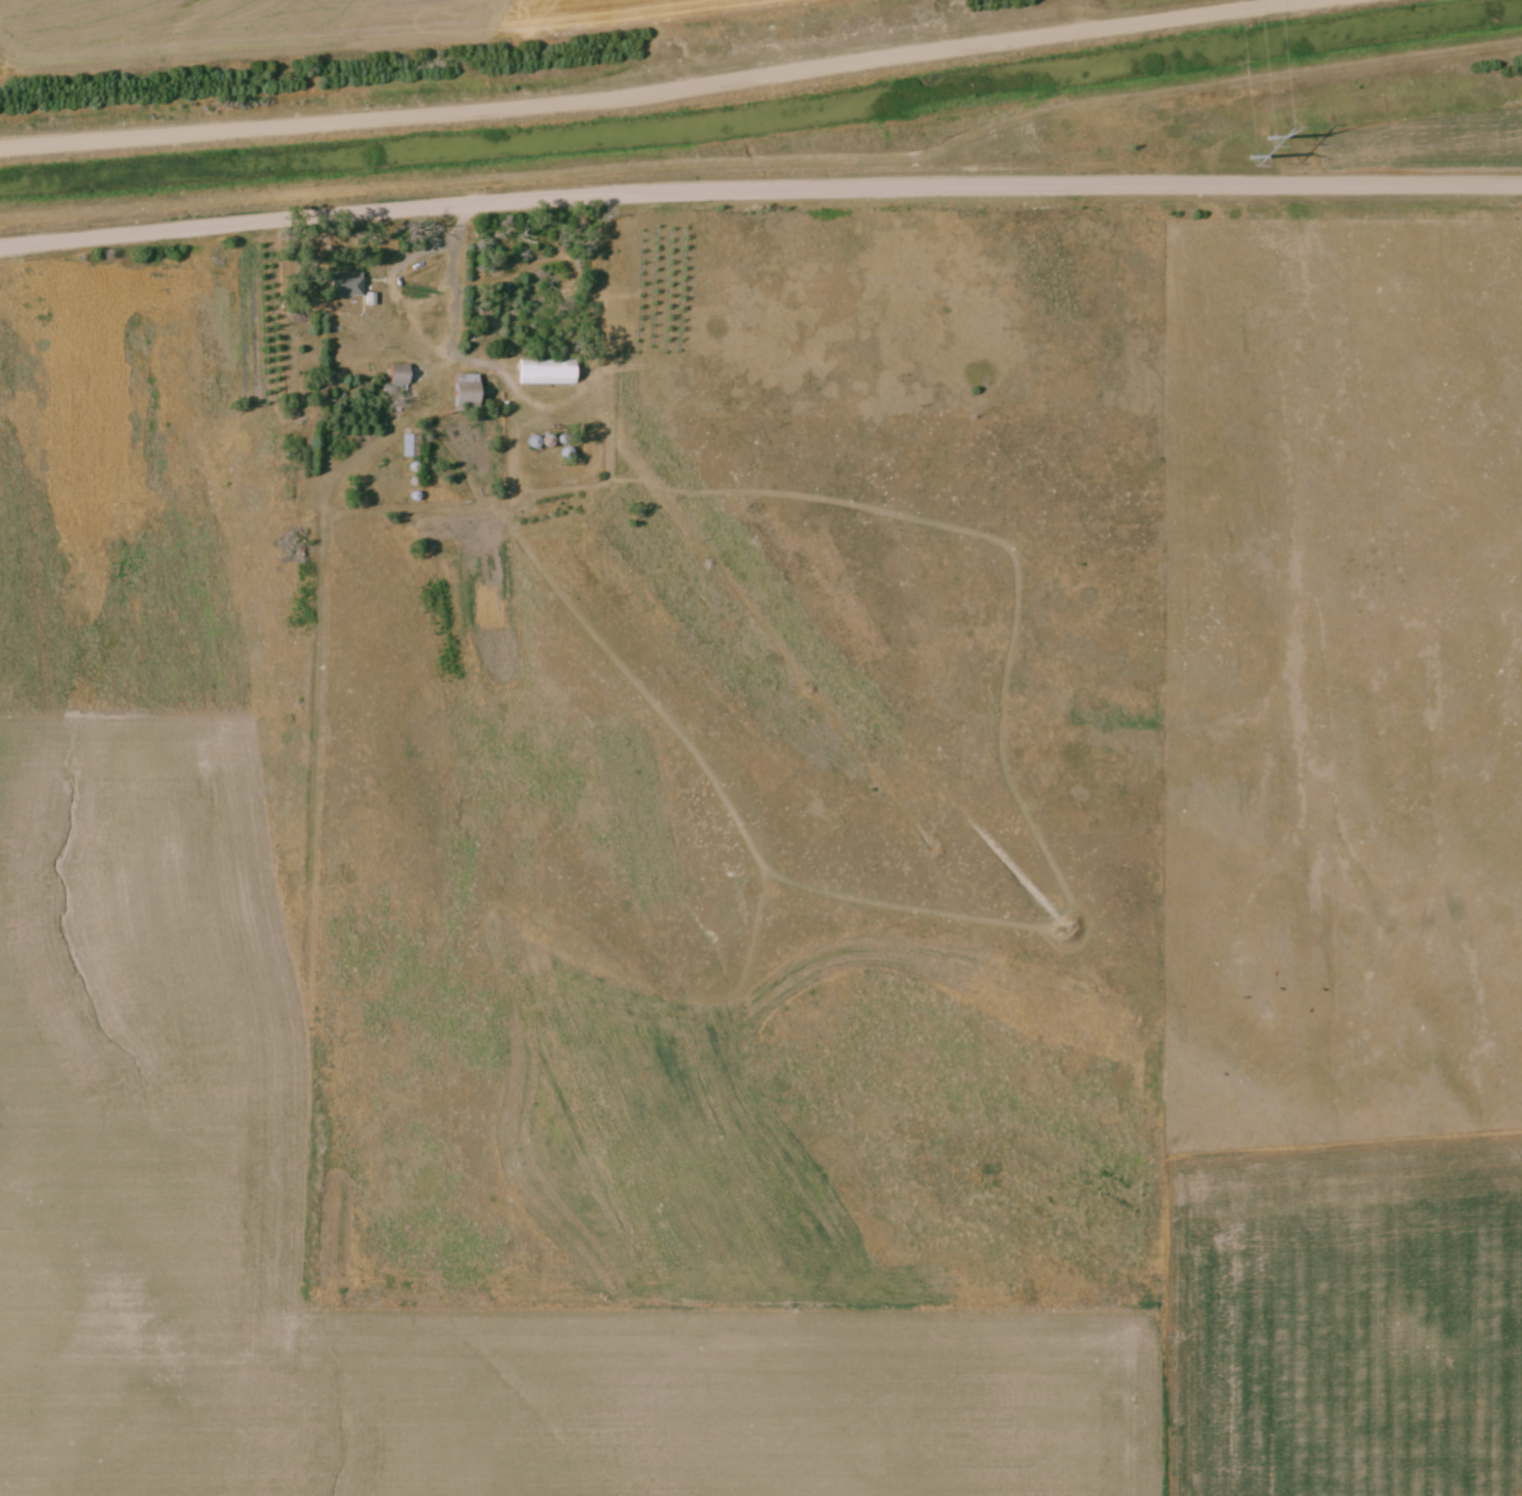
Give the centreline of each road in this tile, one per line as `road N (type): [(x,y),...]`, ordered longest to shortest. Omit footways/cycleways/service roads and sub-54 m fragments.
road 1 (residential): [(0,244),(690,188),(1521,187)]

